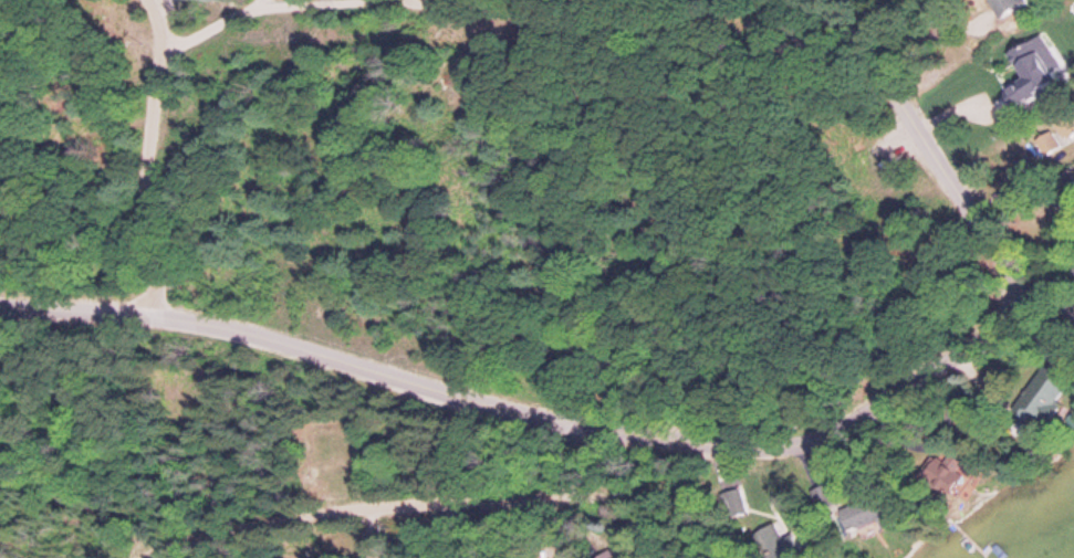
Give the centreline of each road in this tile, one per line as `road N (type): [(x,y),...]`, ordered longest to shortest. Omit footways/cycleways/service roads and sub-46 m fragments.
road 1 (residential): [(799,0),(847,27),(876,55),(1010,266),(1015,310),(1003,329),(809,445),(731,449),(583,427)]
road 2 (residential): [(0,306),(231,333),(583,427)]
road 3 (residential): [(583,427),(573,481),(549,492),(355,504),(165,536),(126,557)]
road 4 (residential): [(161,51),(256,9),(536,0)]
road 5 (residential): [(151,0),(161,51),(148,215),(164,271),(152,318)]

